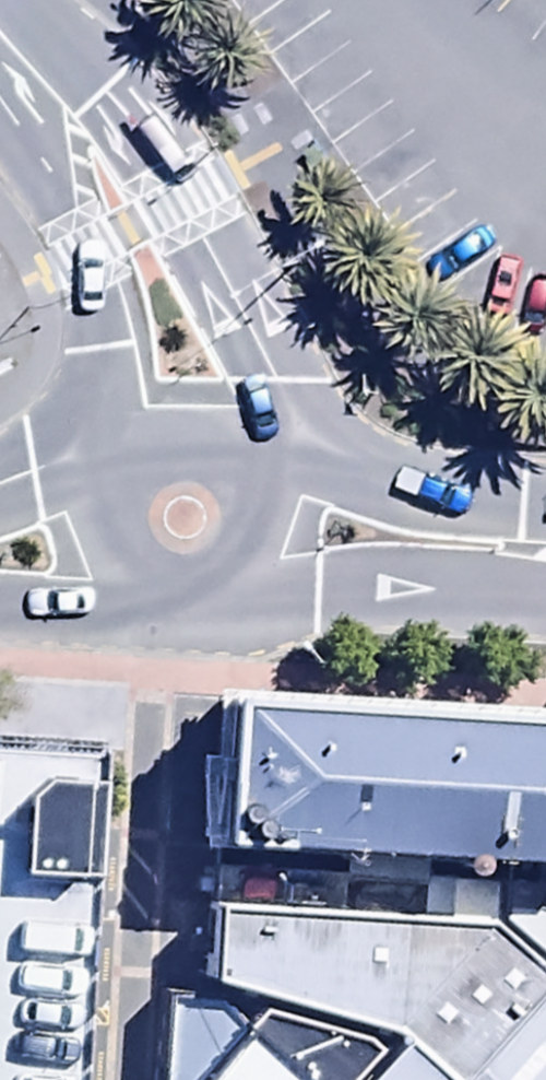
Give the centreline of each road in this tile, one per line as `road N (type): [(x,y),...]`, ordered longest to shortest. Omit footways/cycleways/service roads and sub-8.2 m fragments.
road 1 (secondary): [(180,427),(164,299),(136,222),(88,134),(0,31)]
road 2 (secondary): [(545,555),(267,521)]
road 3 (secondary): [(267,521),(240,578),(182,601),(123,581),(93,526)]
road 4 (secondary): [(93,526),(93,501),(114,457),(133,441),(180,427)]
road 5 (secondary): [(180,427),(226,440),(244,456),(258,475),(267,521)]

